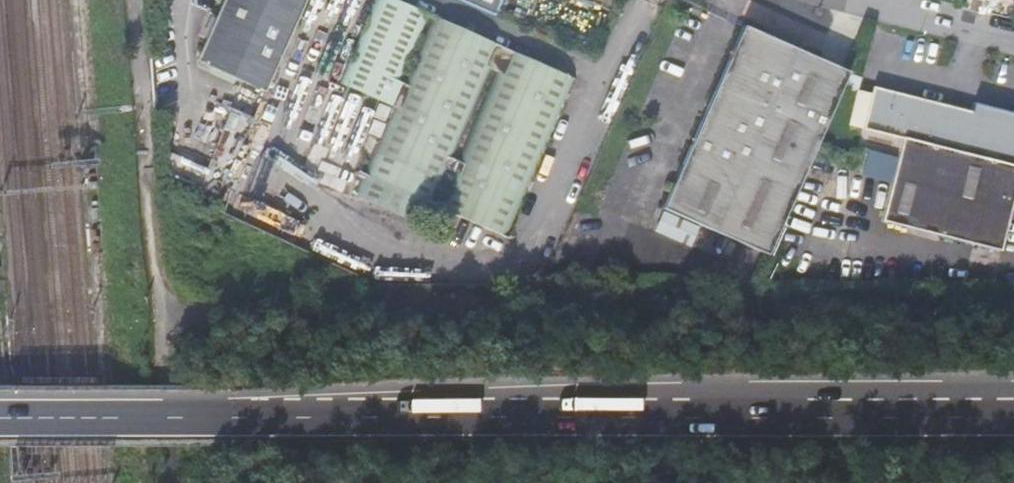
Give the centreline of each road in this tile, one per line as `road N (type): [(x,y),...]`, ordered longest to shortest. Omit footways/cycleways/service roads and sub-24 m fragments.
road 1 (trunk): [(1013,418),(0,418)]
road 2 (track): [(134,116),(148,275),(172,317)]
road 3 (unclassified): [(1013,44),(841,0)]

